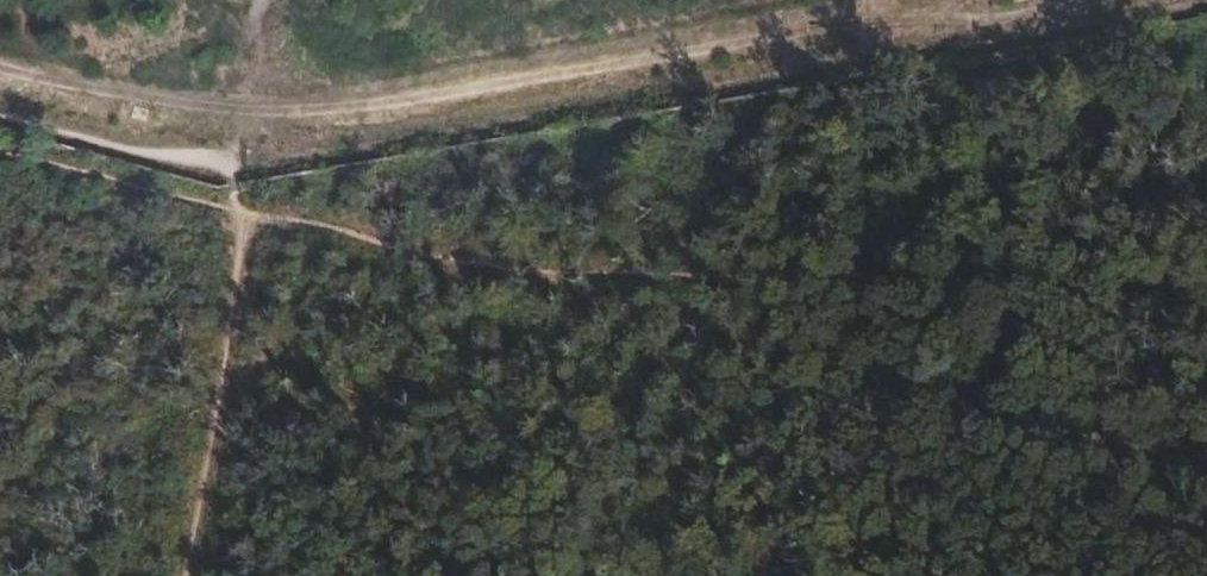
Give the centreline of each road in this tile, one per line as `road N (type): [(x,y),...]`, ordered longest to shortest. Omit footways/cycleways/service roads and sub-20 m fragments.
road 1 (track): [(1206,1),(242,176)]
road 2 (track): [(464,263),(1206,281)]
road 3 (track): [(254,219),(194,575)]
road 4 (track): [(0,160),(254,219)]
road 5 (track): [(242,176),(278,0)]

